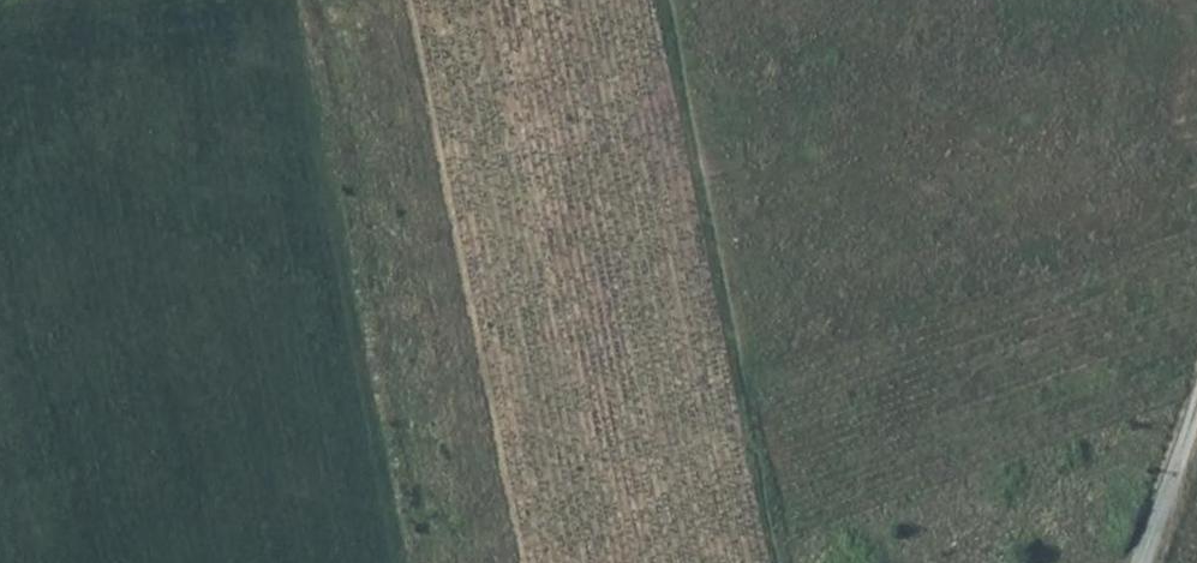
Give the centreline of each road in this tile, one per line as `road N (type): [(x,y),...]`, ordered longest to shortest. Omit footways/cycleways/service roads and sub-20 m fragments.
road 1 (track): [(1196,392),(1141,562)]

